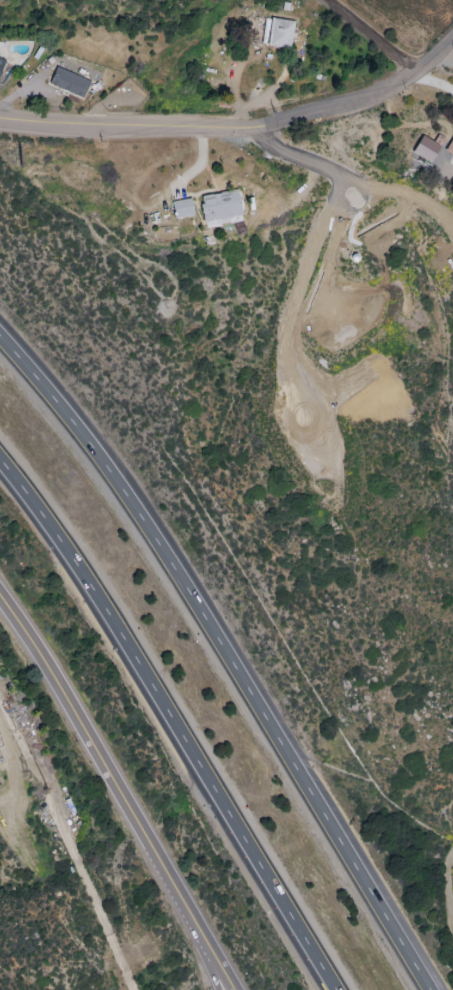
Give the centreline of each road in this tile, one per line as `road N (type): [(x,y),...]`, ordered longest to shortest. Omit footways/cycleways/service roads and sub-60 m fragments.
road 1 (motorway): [(435,989),(202,608),(0,339)]
road 2 (motorway): [(0,451),(114,605),(345,989)]
road 3 (secondary): [(0,590),(235,989)]
road 4 (residential): [(0,118),(95,127),(264,125)]
road 5 (residential): [(235,128),(427,205),(452,233)]
road 6 (residential): [(264,125),(380,91),(452,36)]

